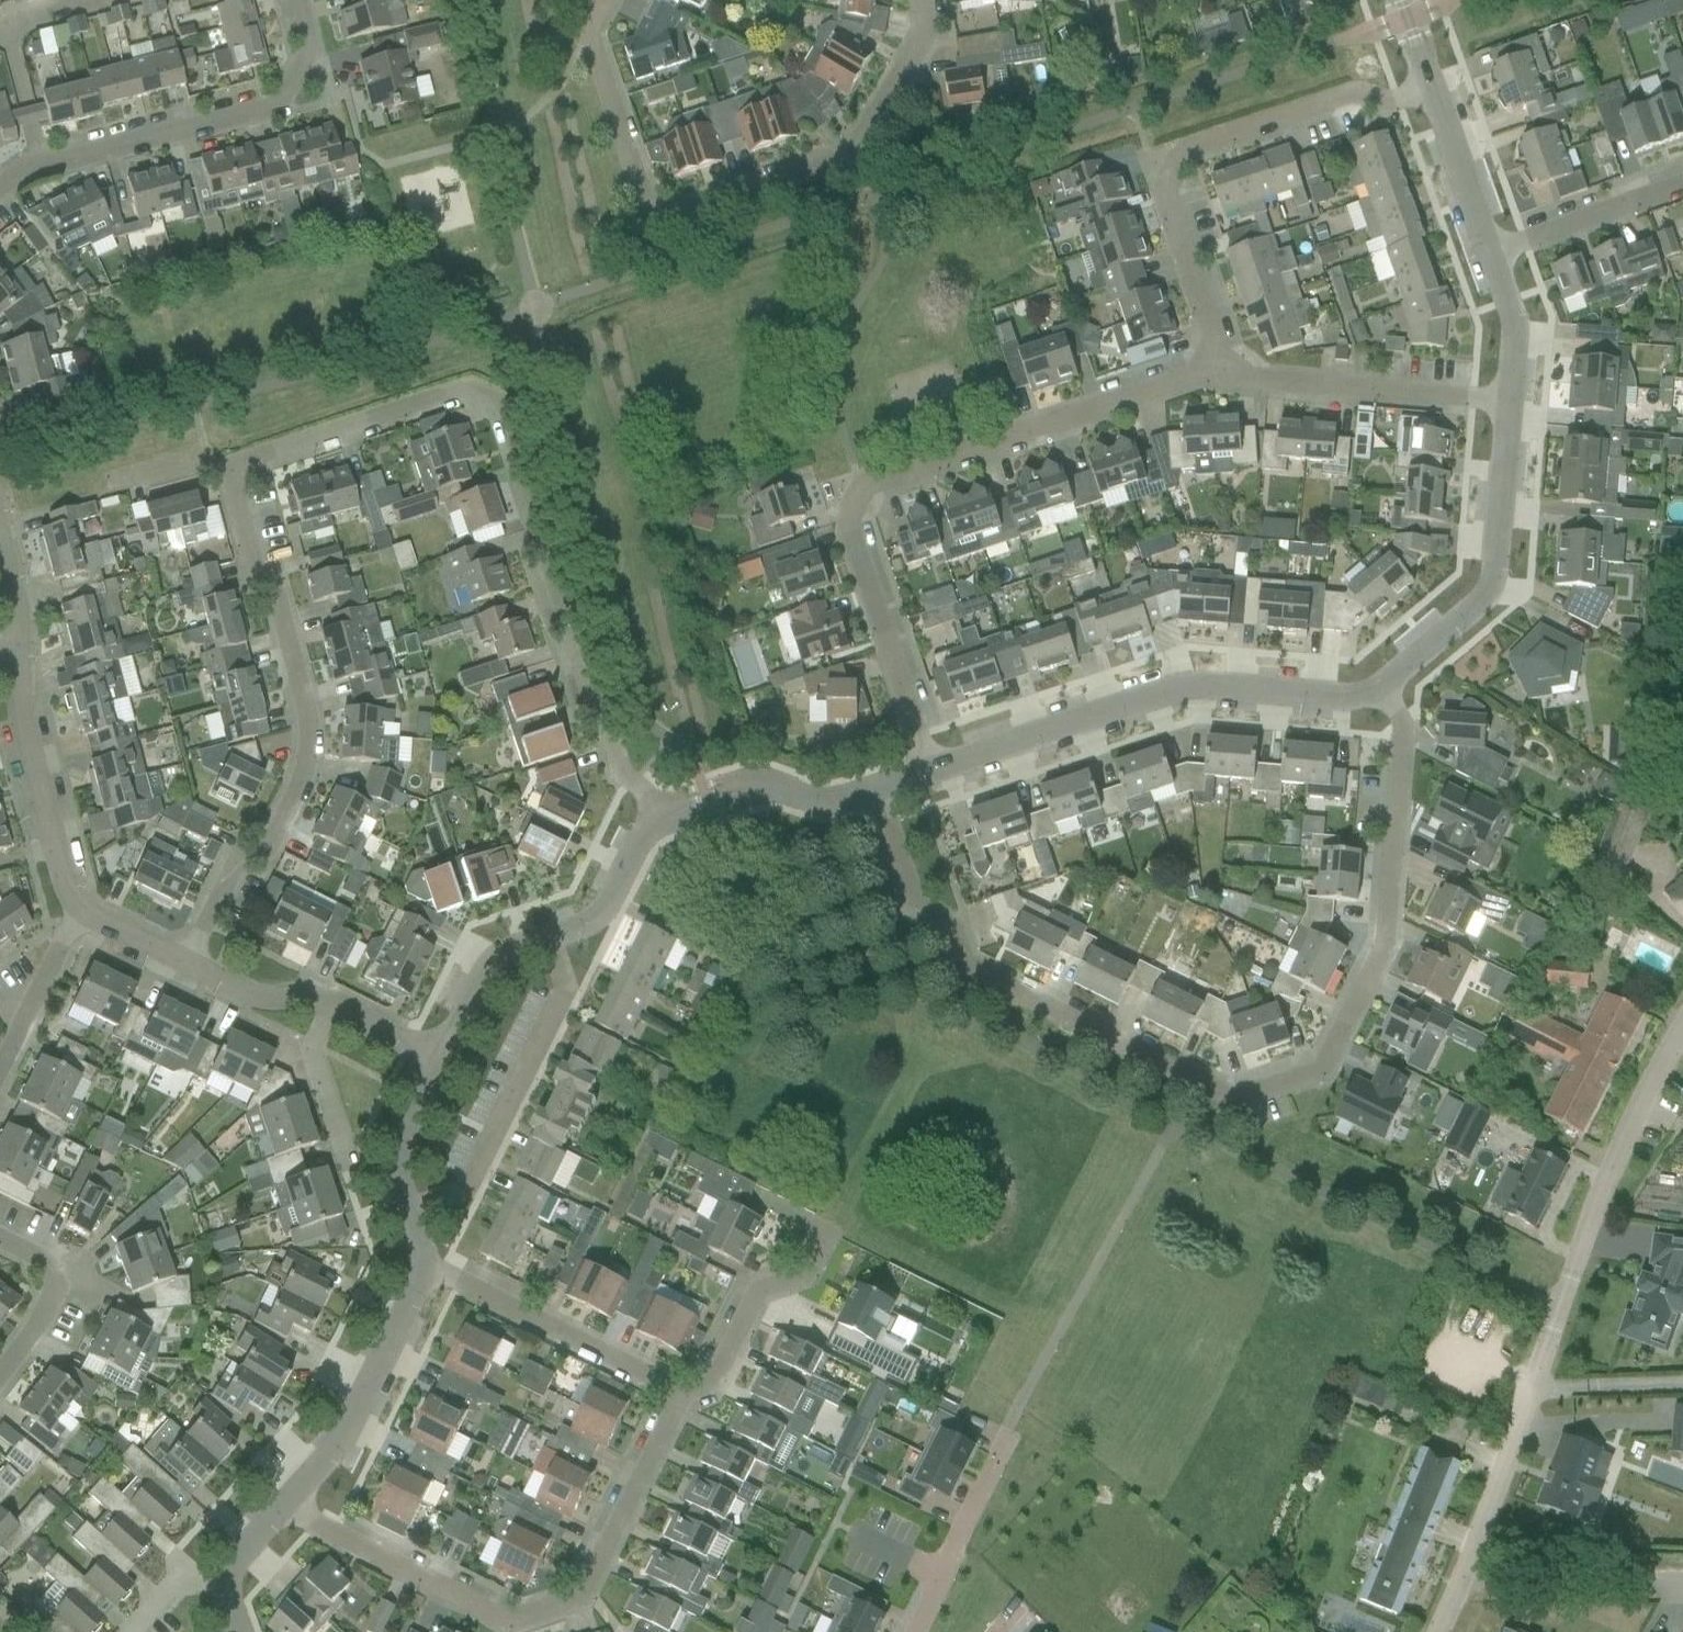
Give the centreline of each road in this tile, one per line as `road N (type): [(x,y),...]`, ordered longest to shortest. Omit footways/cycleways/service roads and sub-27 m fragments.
road 1 (residential): [(880,787),(919,906),(951,927),(965,963),(1235,1097),(1321,1069),(1386,942),(1402,727),(1380,686)]
road 2 (residential): [(656,819),(630,781),(499,403),(464,386),(240,467)]
road 3 (residential): [(932,765),(853,522),(862,488),(1219,375)]
road 4 (residential): [(605,0),(589,37),(636,186),(650,203),(673,212),(711,208),(854,150),(918,40),(920,0)]
road 5 (residential): [(1467,1569),(1608,1178),(1682,1029)]
road 6 (residential): [(285,1509),(511,1621),(589,1590),(678,1392)]
road 7 (residential): [(191,968),(233,860),(272,840),(308,752),(302,697),(240,467)]
road 8 (residential): [(1219,375),(1161,176),(1197,142),(1360,94),(1399,103),(1433,88)]
road 9 (residential): [(932,765),(1165,685),(1350,695),(1380,686)]
road 10 (residential): [(40,162),(274,110),(311,55),(297,0)]
road 11 (residential): [(1380,686),(1485,594),(1503,550),(1513,397)]
road 12 (residential): [(407,1211),(471,1184),(561,1003),(567,985),(551,939)]
road 13 (residential): [(1219,375),(1513,397)]
road 14 (residential): [(678,1392),(422,1265)]
road 15 (residential): [(285,1509),(370,1401),(422,1265)]
road 16 (residential): [(441,1061),(322,1001),(264,1006),(191,968)]
road 17 (residential): [(84,907),(59,881),(19,711),(22,662)]
road 18 (residential): [(678,1392),(715,1380),(762,1287),(806,1271),(830,1233)]
road 19 (residential): [(656,819),(761,783),(818,800),(880,787)]
road 20 (residential): [(1467,1569),(1486,1578),(1682,1578)]
road 21 (residential): [(1494,257),(1682,188)]
road 22 (residential): [(916,1631),(1003,1456)]
road 23 (residential): [(0,1076),(84,907)]
road 24 (residential): [(1494,257),(1433,88)]
road 25 (residential): [(441,1061),(494,960),(551,939)]
road 26 (residential): [(0,1243),(49,1286),(46,1311),(0,1372)]
road 27 (residential): [(551,939),(584,926),(608,902),(656,819)]
road 28 (residential): [(407,1211),(396,1173),(402,1140),(441,1061)]
road 29 (residential): [(1513,397),(1512,325),(1494,257)]
road 30 (residential): [(242,1631),(229,1587),(285,1509)]
road 31 (residential): [(40,162),(7,27)]
road 32 (residential): [(114,481),(206,457),(240,467)]
road 33 (residential): [(22,662),(20,620),(0,535)]
road 34 (residential): [(191,968),(84,907)]

